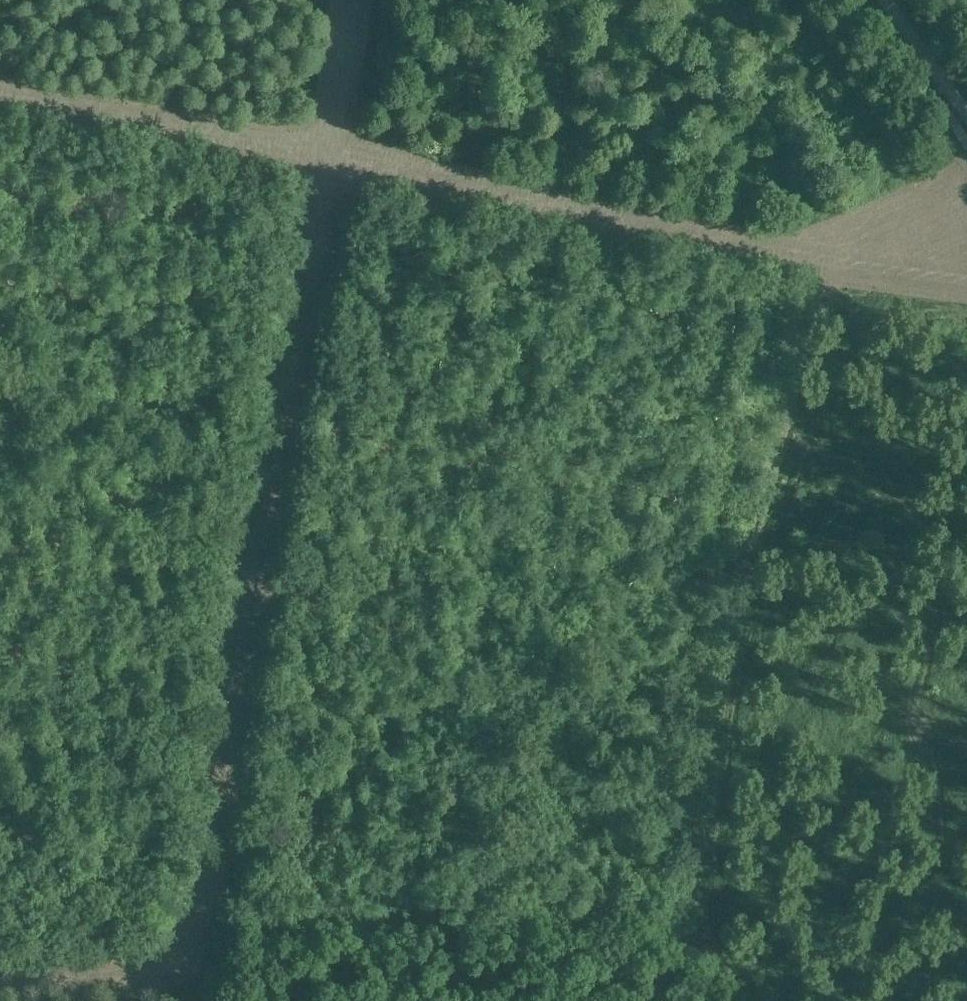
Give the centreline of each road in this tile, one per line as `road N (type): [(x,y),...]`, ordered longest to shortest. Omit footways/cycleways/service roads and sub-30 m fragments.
road 1 (track): [(883,0),(966,117)]

